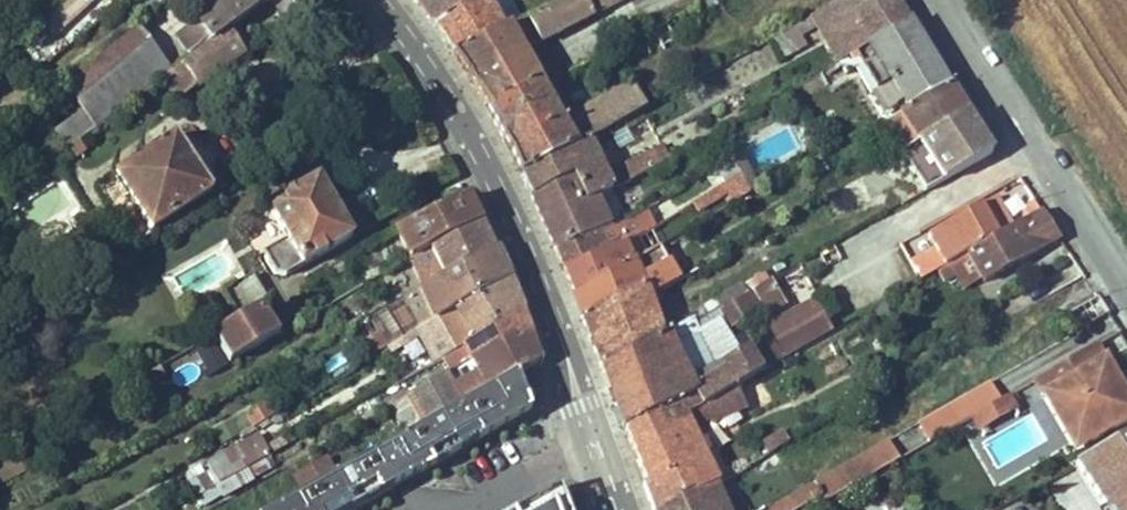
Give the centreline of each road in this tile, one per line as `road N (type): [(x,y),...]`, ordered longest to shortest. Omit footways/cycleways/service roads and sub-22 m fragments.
road 1 (secondary): [(596,445),(512,225),(435,79),(378,0)]
road 2 (residential): [(1126,282),(947,0)]
road 3 (residential): [(421,509),(481,504),(596,445)]

